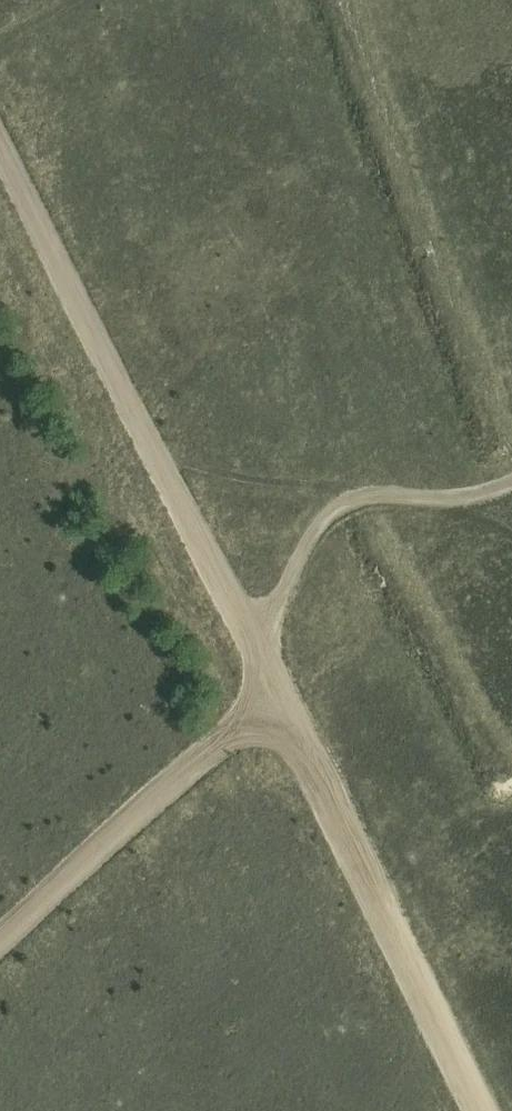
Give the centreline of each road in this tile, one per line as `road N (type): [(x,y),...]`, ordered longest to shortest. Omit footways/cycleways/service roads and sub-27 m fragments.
road 1 (track): [(0,181),(486,1110)]
road 2 (track): [(0,942),(249,700),(276,644),(298,549),(331,512),(362,496),(250,484),(147,451)]

